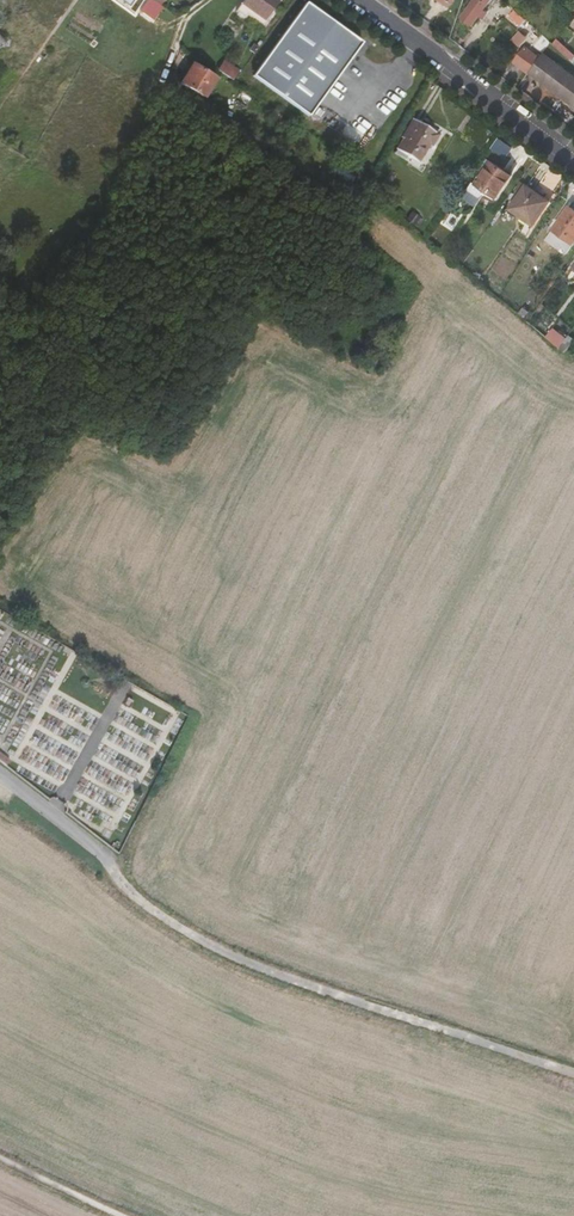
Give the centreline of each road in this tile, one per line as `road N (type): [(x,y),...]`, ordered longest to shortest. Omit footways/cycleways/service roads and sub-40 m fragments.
road 1 (track): [(114,874),(175,926),(228,951),(573,1072)]
road 2 (secondary): [(355,0),(573,162)]
road 3 (residential): [(0,775),(94,846),(114,874)]
road 4 (track): [(0,1158),(122,1215)]

